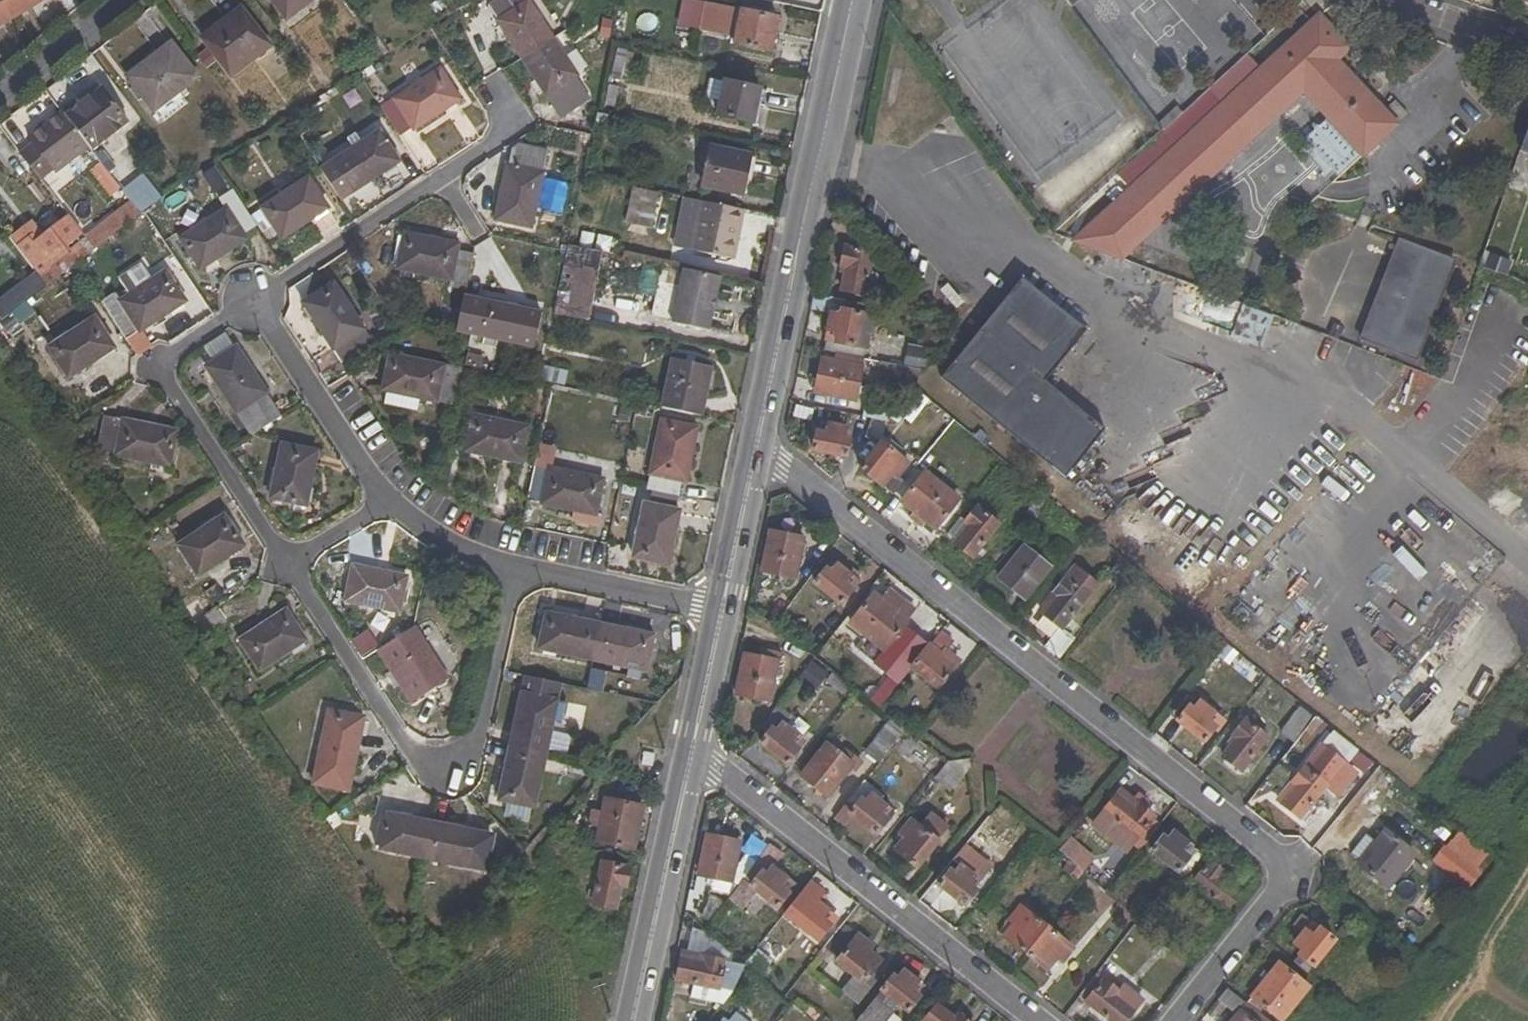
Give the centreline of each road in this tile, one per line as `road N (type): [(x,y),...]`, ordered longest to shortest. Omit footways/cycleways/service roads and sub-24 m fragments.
road 1 (residential): [(759,441),(785,471),(1303,888),(1197,1020)]
road 2 (residential): [(293,567),(419,765),(448,766),(476,746),(512,566)]
road 3 (tertiary): [(759,441),(853,0)]
road 4 (residential): [(689,756),(1025,1020)]
road 5 (tertiary): [(635,1020),(689,756)]
road 6 (residential): [(154,363),(293,567)]
road 7 (residential): [(384,496),(249,297)]
road 8 (residential): [(249,297),(446,188)]
road 9 (residential): [(719,616),(512,566)]
road 10 (tertiary): [(719,616),(759,441)]
road 11 (residential): [(119,0),(0,94)]
road 12 (residential): [(512,566),(461,547),(384,496)]
road 13 (tertiary): [(689,756),(719,616)]
road 14 (residential): [(1409,0),(1527,43)]
road 15 (residential): [(446,188),(526,138),(510,117)]

